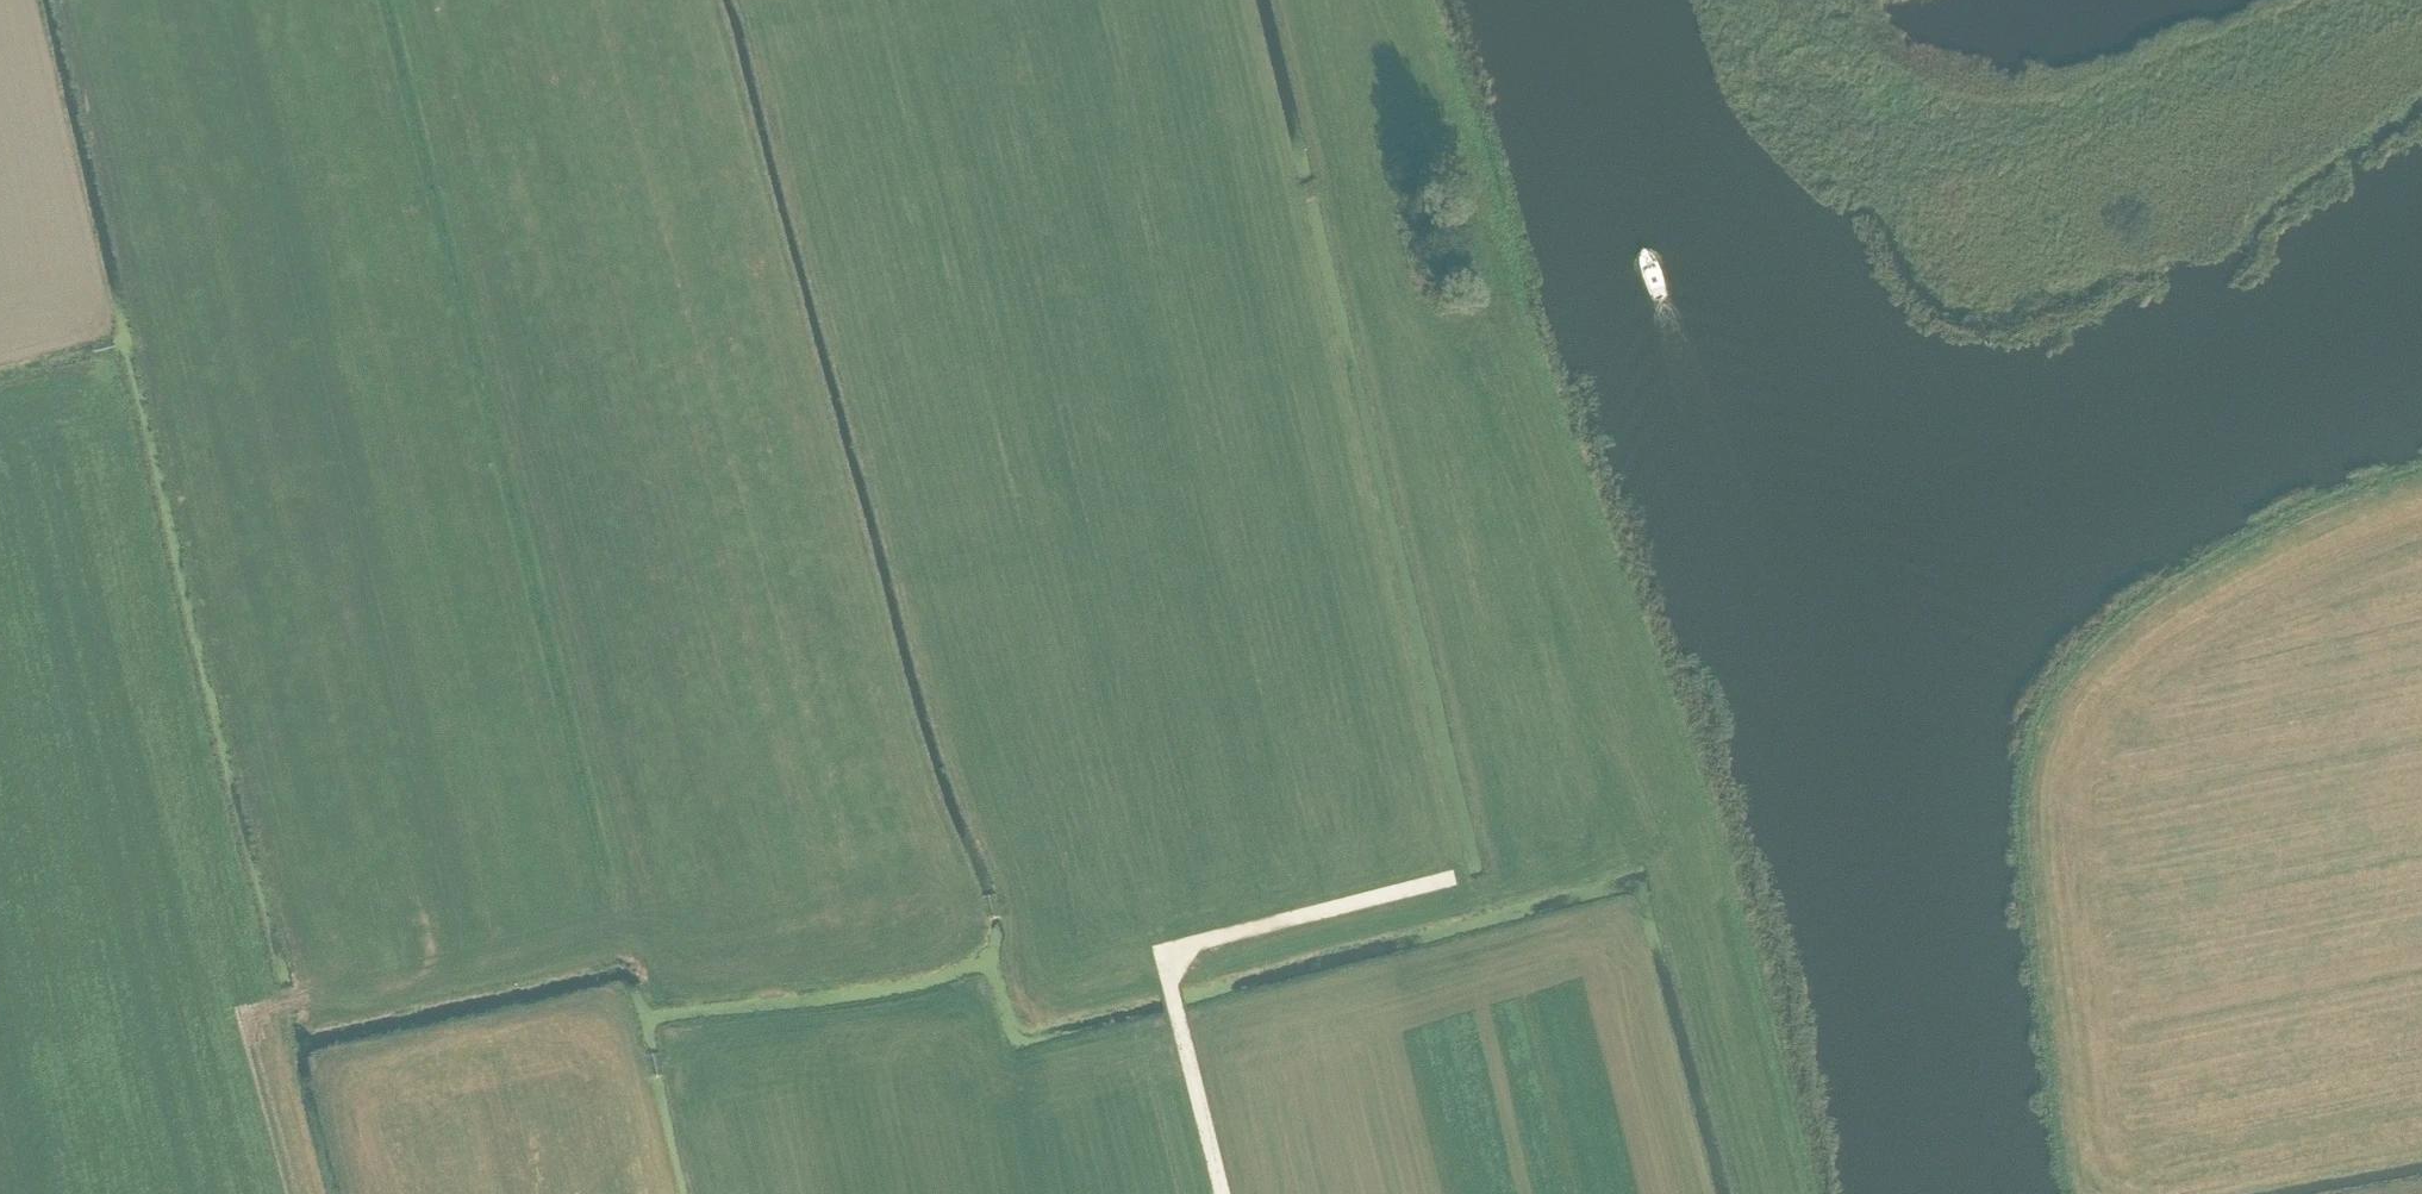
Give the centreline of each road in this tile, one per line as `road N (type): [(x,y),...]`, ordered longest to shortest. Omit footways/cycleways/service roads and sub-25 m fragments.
road 1 (track): [(294,1193),(245,1015),(307,994)]

